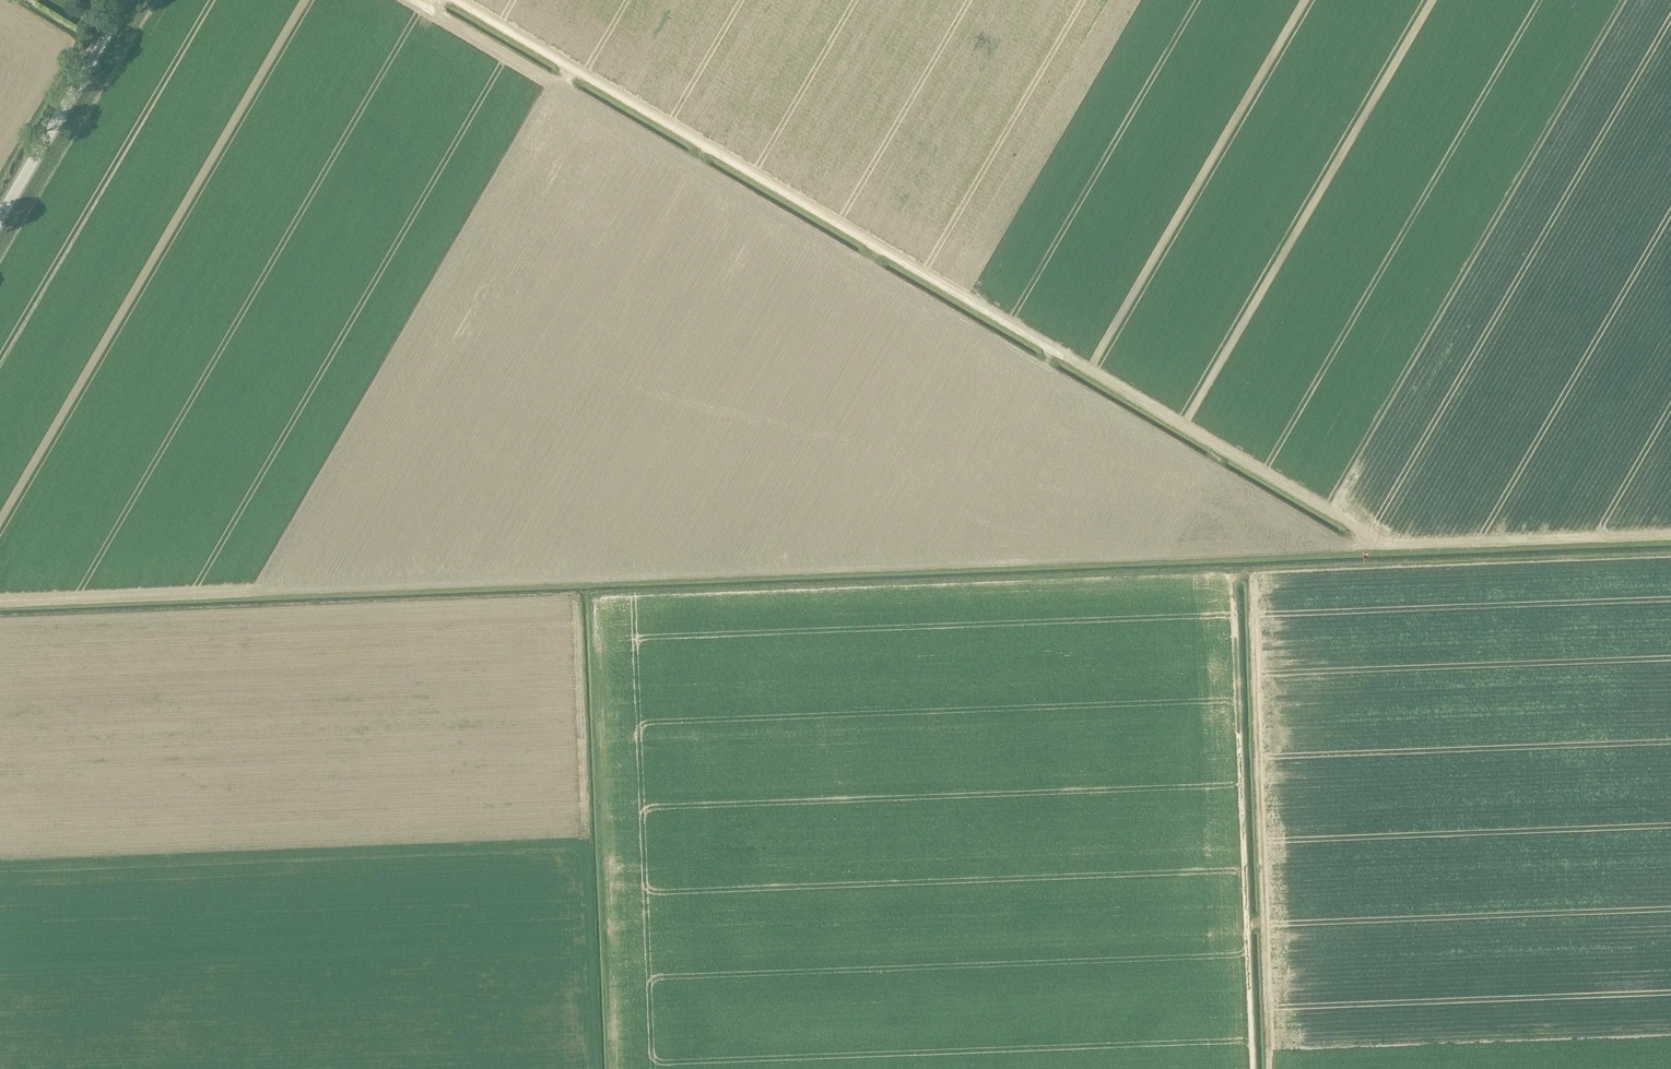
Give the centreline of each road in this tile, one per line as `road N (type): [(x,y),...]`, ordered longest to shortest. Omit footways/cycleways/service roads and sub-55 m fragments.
road 1 (unclassified): [(0,215),(126,0)]

